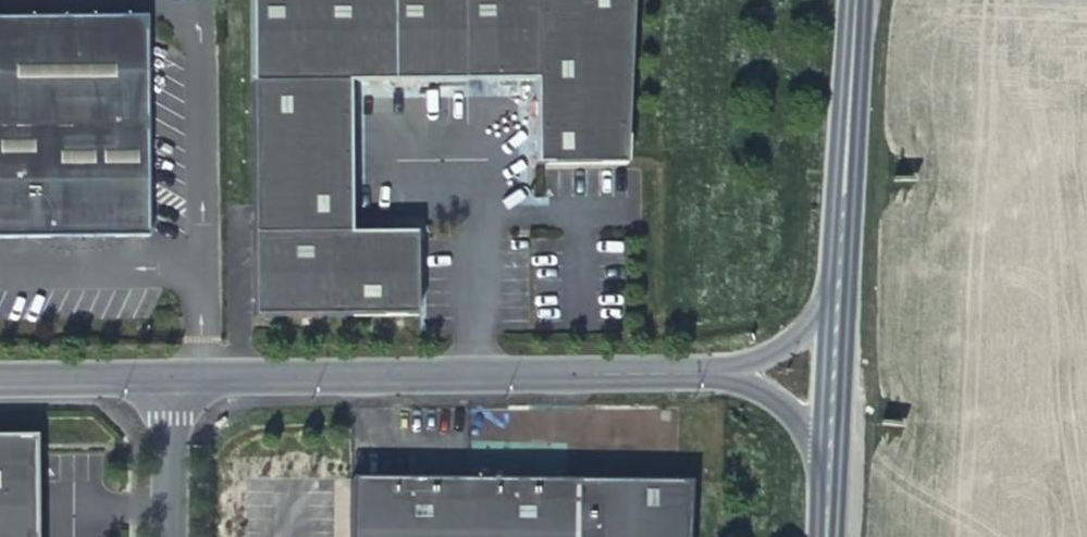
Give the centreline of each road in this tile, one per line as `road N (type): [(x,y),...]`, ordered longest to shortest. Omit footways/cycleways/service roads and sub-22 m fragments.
road 1 (primary): [(832,536),(864,0)]
road 2 (unclassified): [(164,373),(668,370)]
road 3 (primary): [(844,0),(820,302)]
road 4 (unclassified): [(668,370),(741,382),(773,396),(813,457)]
road 5 (unclassified): [(820,302),(780,343),(734,363),(668,370)]
road 6 (unclassified): [(0,377),(164,373)]
road 7 (unclassified): [(164,536),(164,373)]
road 8 (primary): [(820,302),(813,457)]

